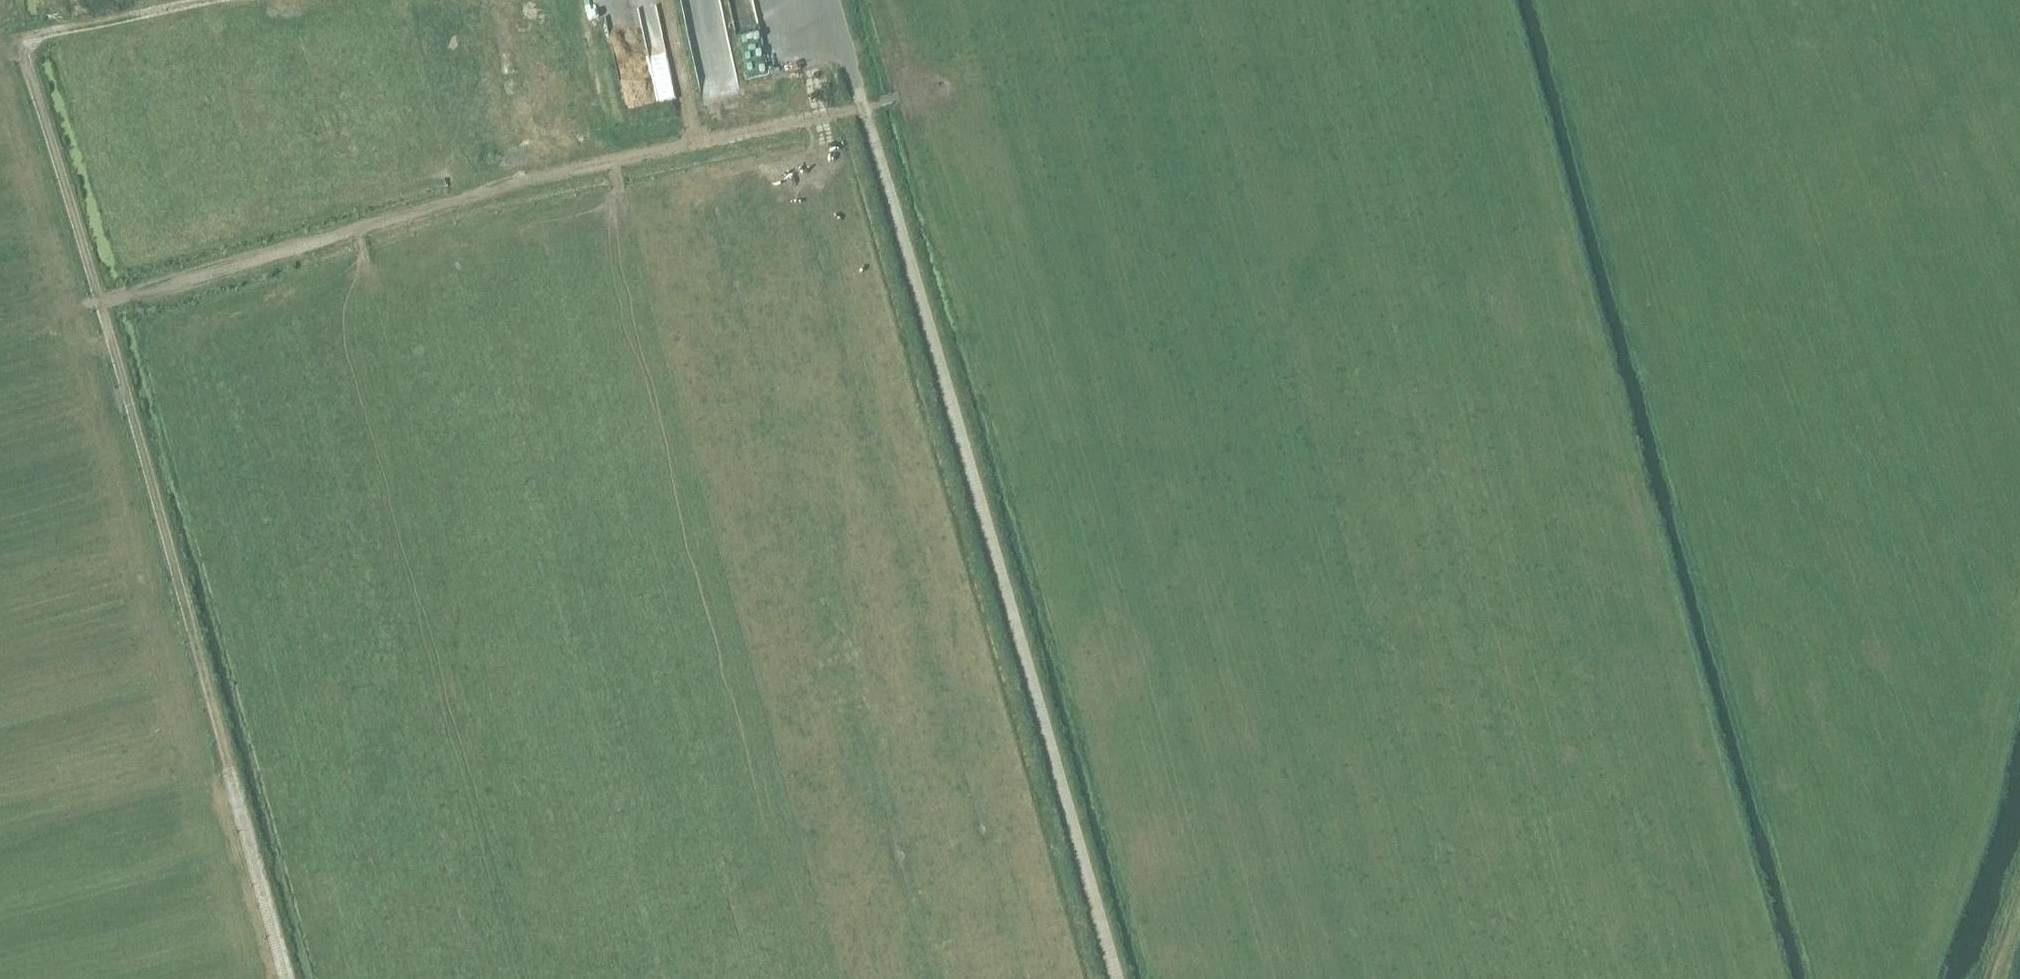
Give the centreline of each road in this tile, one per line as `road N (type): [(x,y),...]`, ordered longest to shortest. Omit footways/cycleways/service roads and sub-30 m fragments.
road 1 (track): [(287,978),(26,40),(0,43)]
road 2 (track): [(864,108),(1114,978)]
road 3 (track): [(899,98),(555,175),(103,301)]
road 4 (track): [(26,40),(223,0)]

